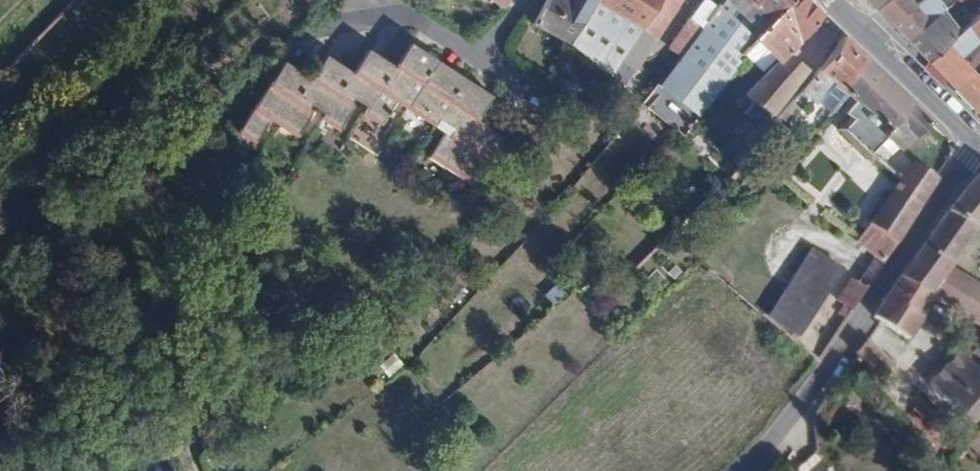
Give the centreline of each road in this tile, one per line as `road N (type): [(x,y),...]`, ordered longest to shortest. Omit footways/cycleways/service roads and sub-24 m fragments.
road 1 (residential): [(978,140),(798,407),(743,470)]
road 2 (tertiary): [(978,140),(829,0)]

